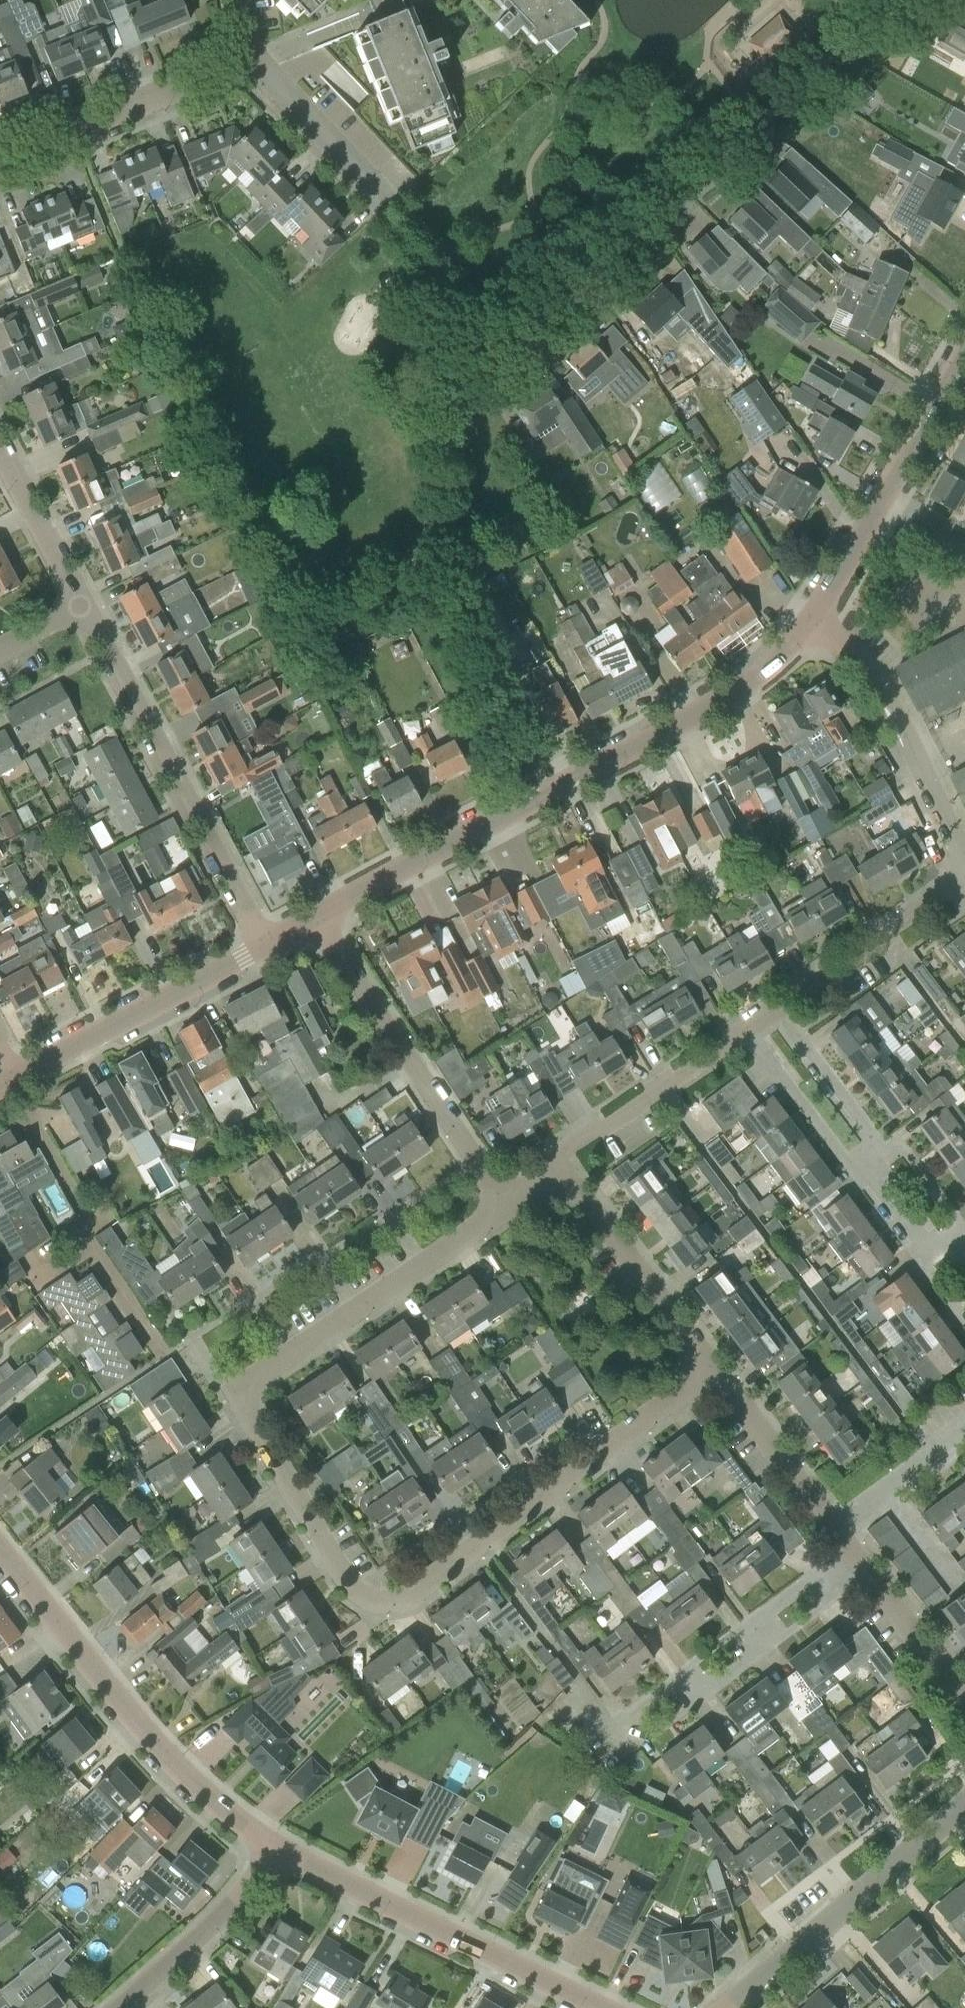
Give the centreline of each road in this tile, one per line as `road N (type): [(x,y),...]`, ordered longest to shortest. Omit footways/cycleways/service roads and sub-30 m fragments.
road 1 (residential): [(711,1370),(411,1593),(388,1601),(361,1593),(342,1577),(248,1410),(248,1381),(504,1208)]
road 2 (residential): [(757,127),(491,360),(383,220),(371,186),(248,61)]
road 3 (tertiary): [(328,911),(748,685),(816,615)]
road 4 (residential): [(264,946),(87,604)]
road 5 (tertiary): [(263,1837),(71,1649),(0,1558)]
road 6 (tertiary): [(599,2007),(263,1837)]
road 7 (residential): [(646,1739),(626,1713),(680,1674),(699,1699),(771,1646),(752,1622),(846,1549)]
road 8 (residential): [(777,1010),(881,1142),(856,1161),(930,1254),(954,1235),(964,1250)]
road 9 (residential): [(504,1208),(328,911)]
road 10 (unclassified): [(726,2007),(964,1808)]
road 11 (tertiary): [(816,615),(964,354)]
road 12 (unclassified): [(964,859),(882,678),(816,615)]
road 13 (residential): [(557,1182),(564,1147),(777,1010)]
road 14 (tertiary): [(14,1080),(264,946)]
road 15 (residential): [(0,158),(248,61)]
road 16 (residential): [(711,1370),(588,1205),(557,1182)]
road 17 (unclassified): [(111,2007),(218,1912),(263,1837)]
road 18 (residential): [(777,1010),(964,879)]
road 19 (residential): [(829,1524),(711,1370)]
road 20 (residential): [(964,1700),(846,1549)]
road 21 (residential): [(87,604),(0,448)]
road 22 (residential): [(964,1423),(829,1524)]

